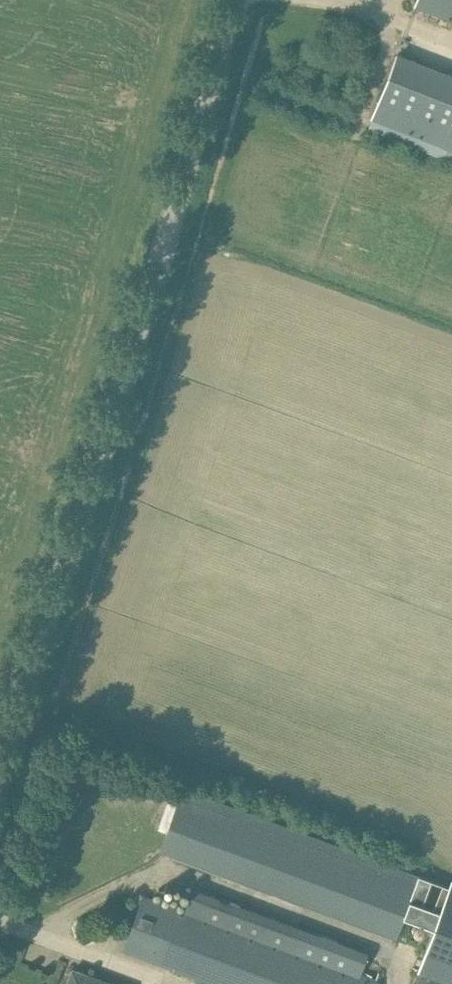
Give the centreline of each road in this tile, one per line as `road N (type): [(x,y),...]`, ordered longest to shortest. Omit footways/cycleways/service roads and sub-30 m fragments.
road 1 (unclassified): [(0,746),(143,321),(234,0)]

